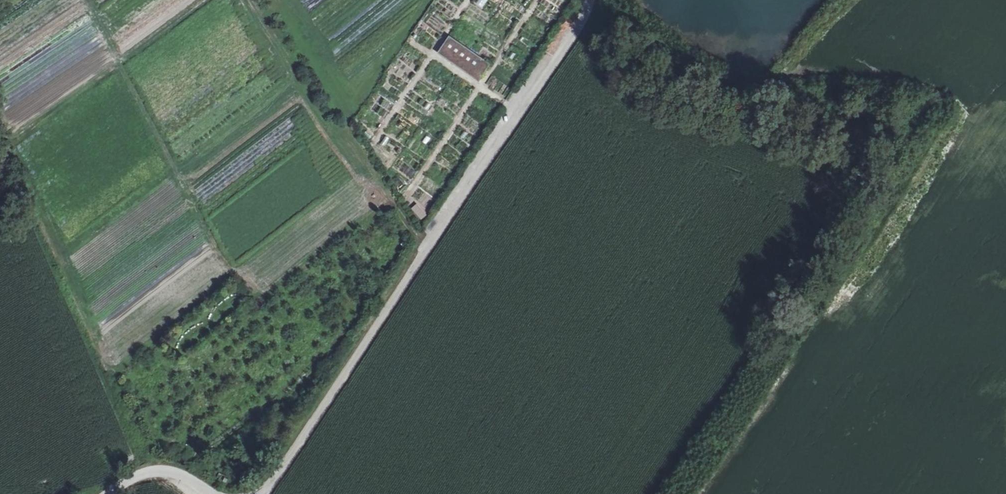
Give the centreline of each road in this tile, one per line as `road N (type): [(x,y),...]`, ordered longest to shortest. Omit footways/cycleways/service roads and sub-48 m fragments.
road 1 (unclassified): [(262,493),(591,0)]

